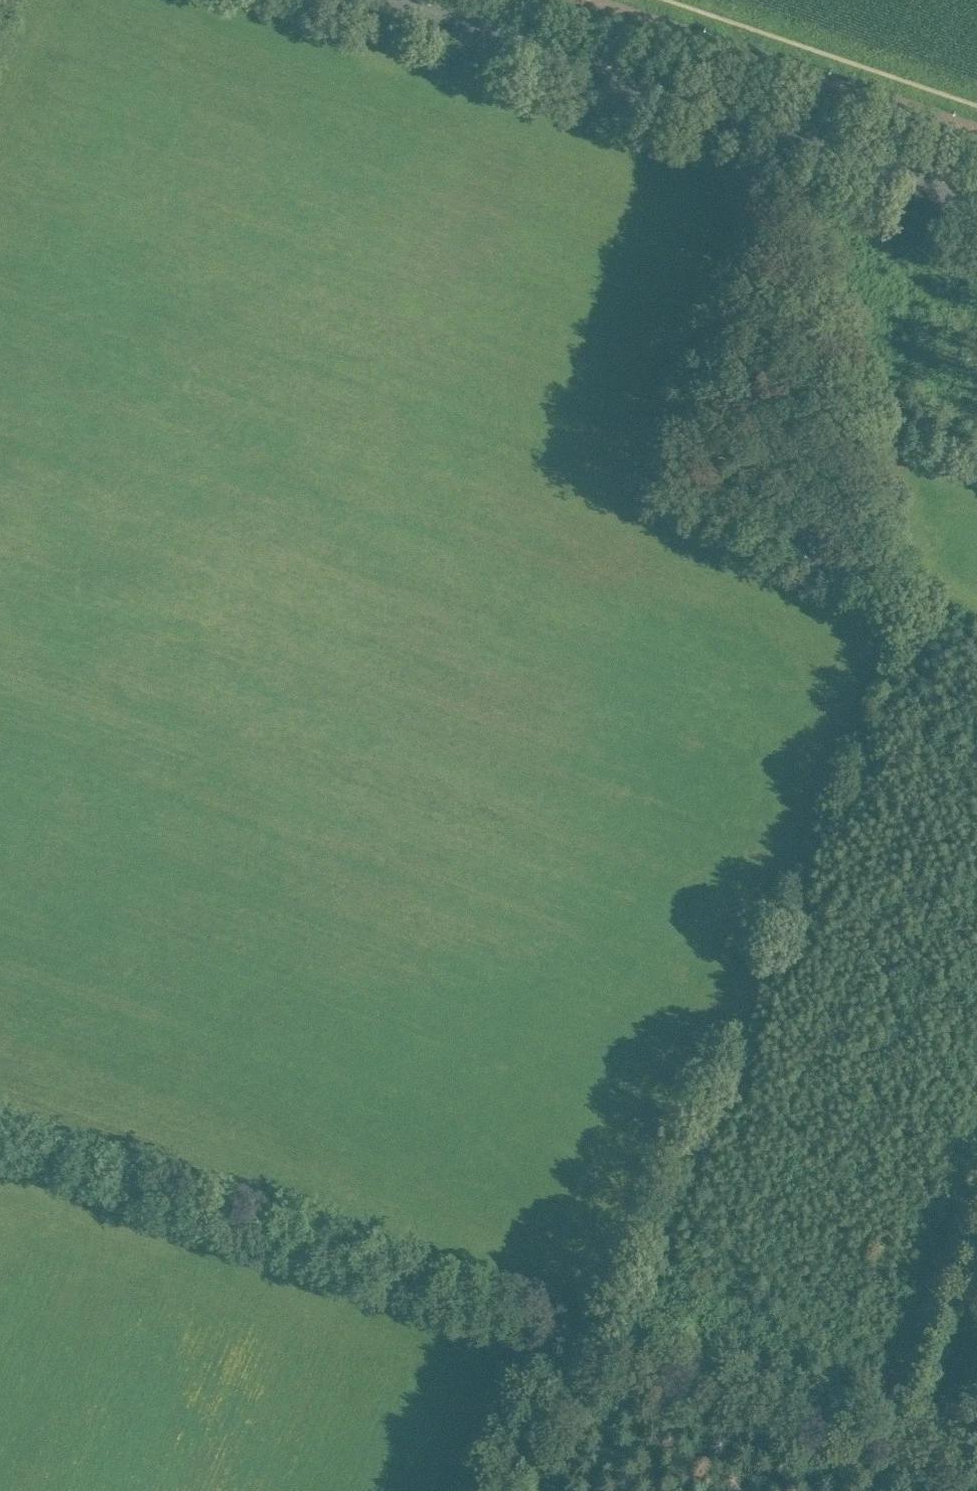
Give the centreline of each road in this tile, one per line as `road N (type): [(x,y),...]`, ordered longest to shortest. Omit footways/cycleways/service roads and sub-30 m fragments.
road 1 (tertiary): [(976,203),(389,0)]

